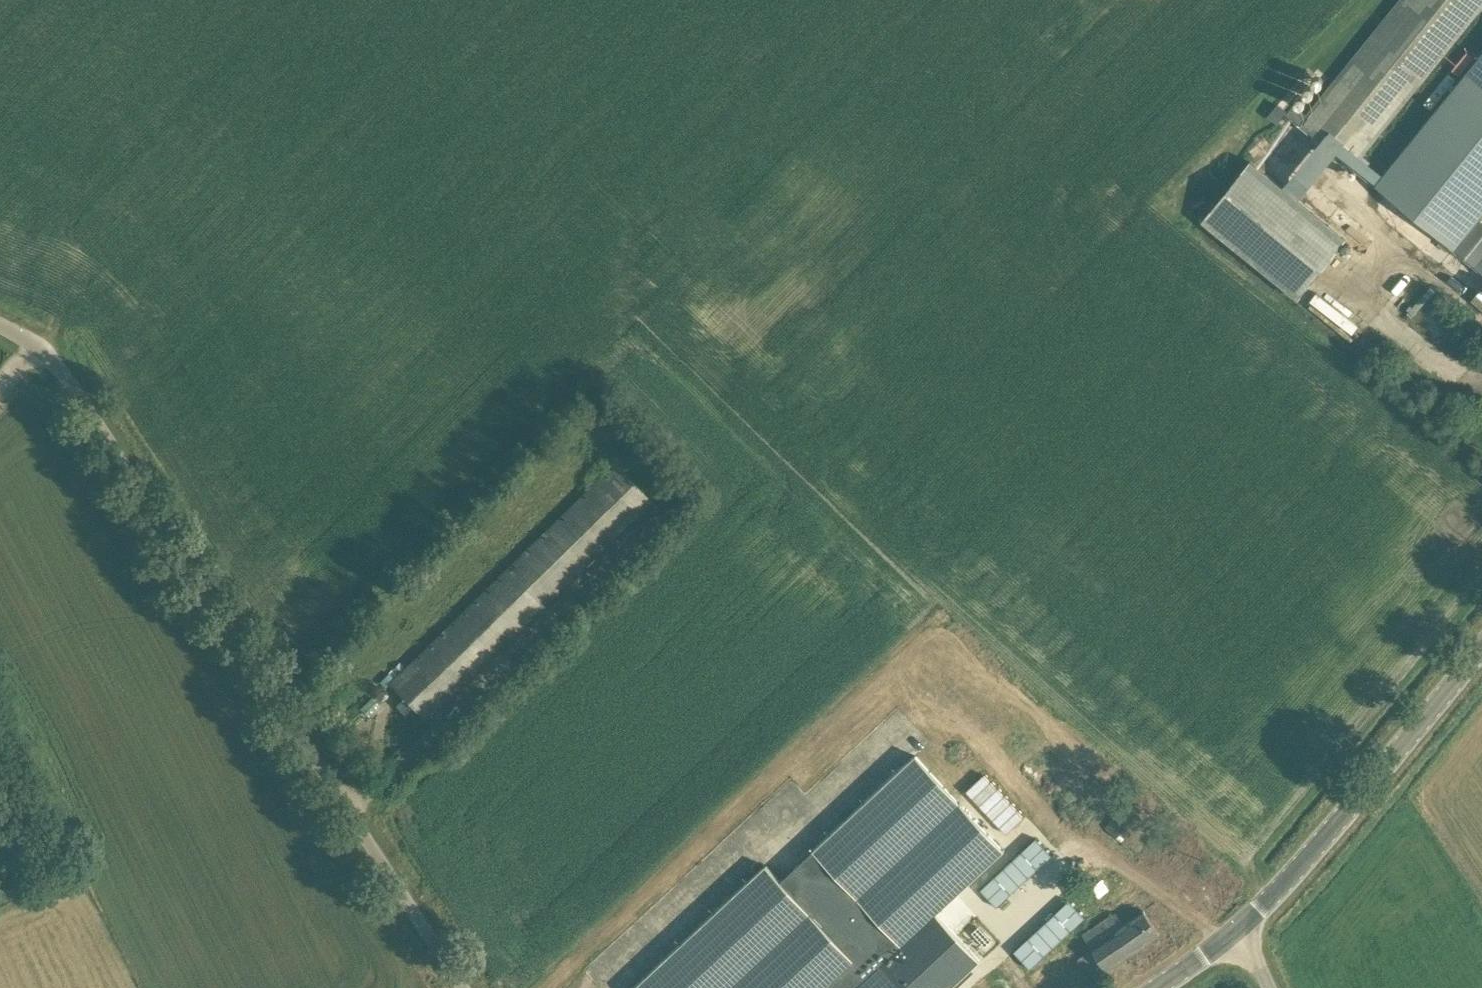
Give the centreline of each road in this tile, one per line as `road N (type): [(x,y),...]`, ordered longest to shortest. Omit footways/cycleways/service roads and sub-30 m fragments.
road 1 (unclassified): [(461,987),(54,362),(0,320)]
road 2 (tertiary): [(1239,926),(1481,645)]

